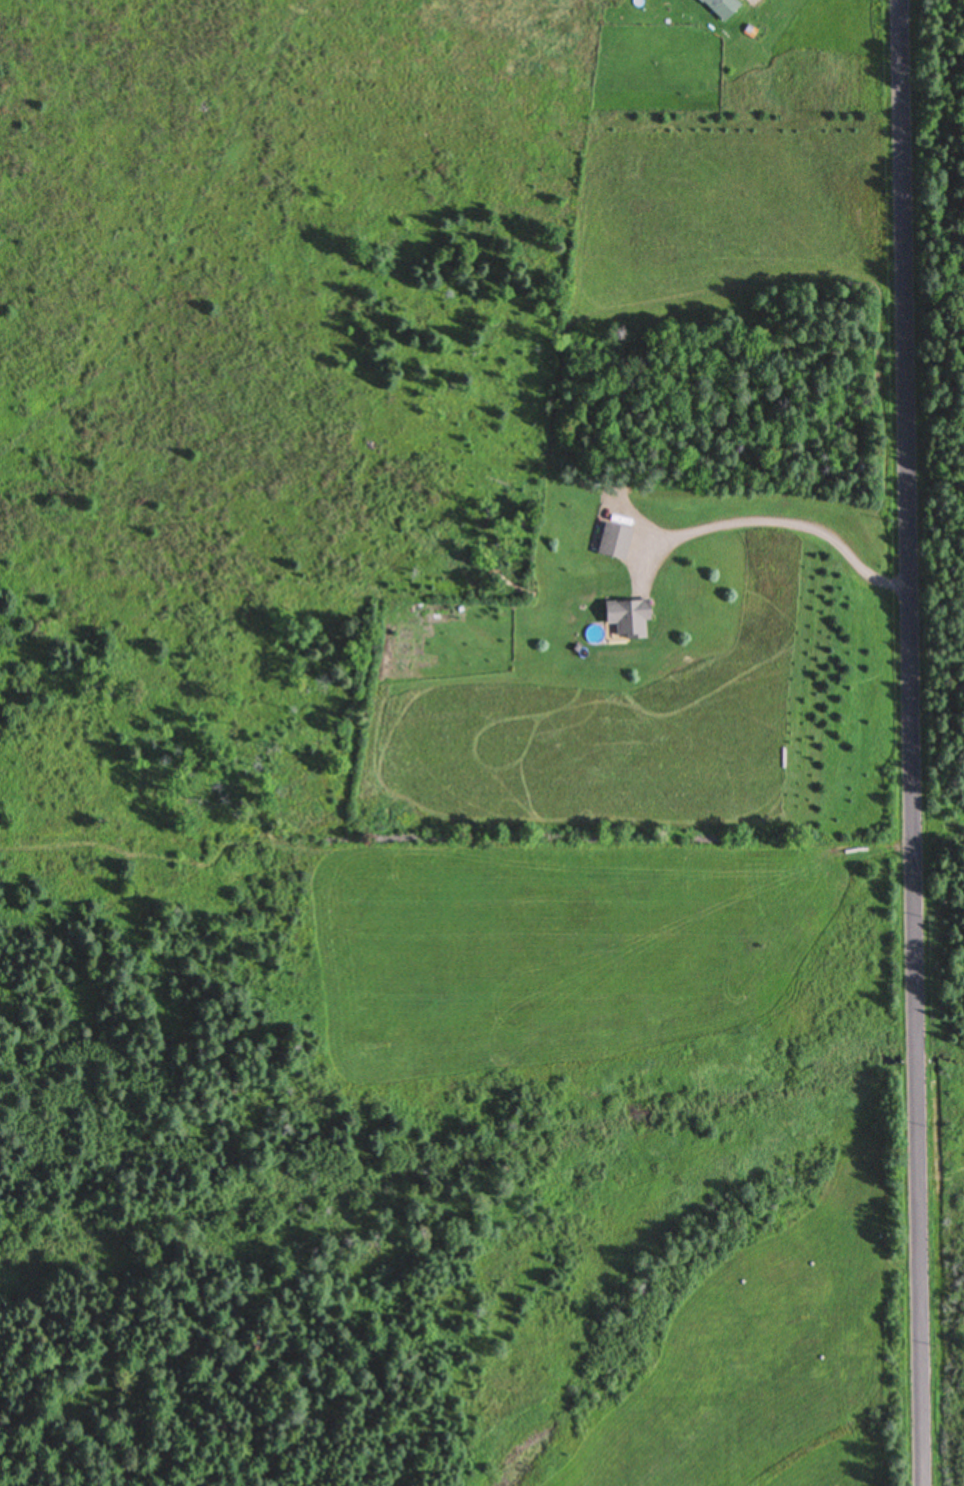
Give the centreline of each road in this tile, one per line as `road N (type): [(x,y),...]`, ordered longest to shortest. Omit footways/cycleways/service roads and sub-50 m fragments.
road 1 (residential): [(899,0),(919,1485)]

